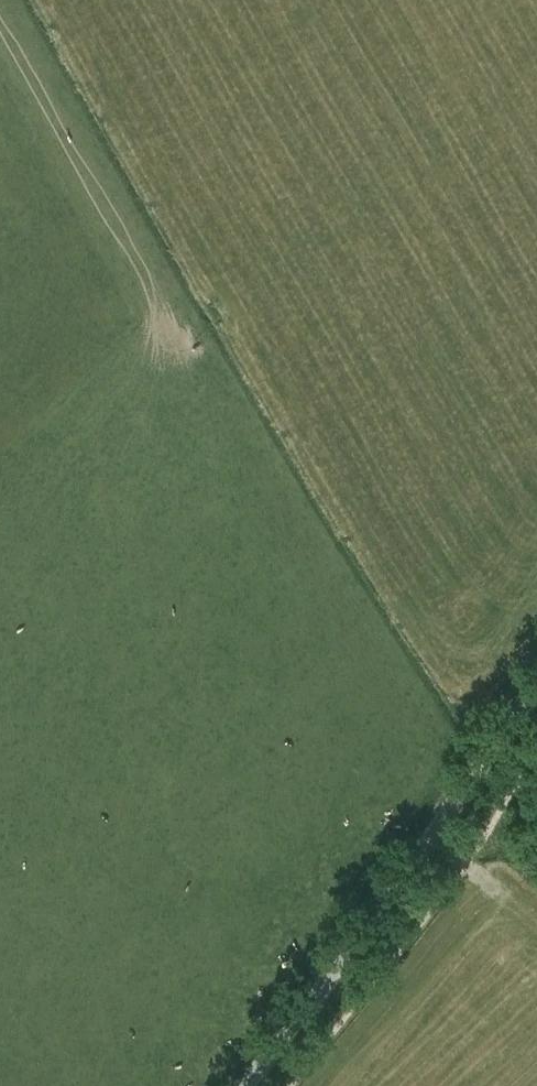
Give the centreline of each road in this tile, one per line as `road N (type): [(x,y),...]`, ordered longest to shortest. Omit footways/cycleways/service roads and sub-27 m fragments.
road 1 (unclassified): [(257,1085),(379,934),(536,697)]

